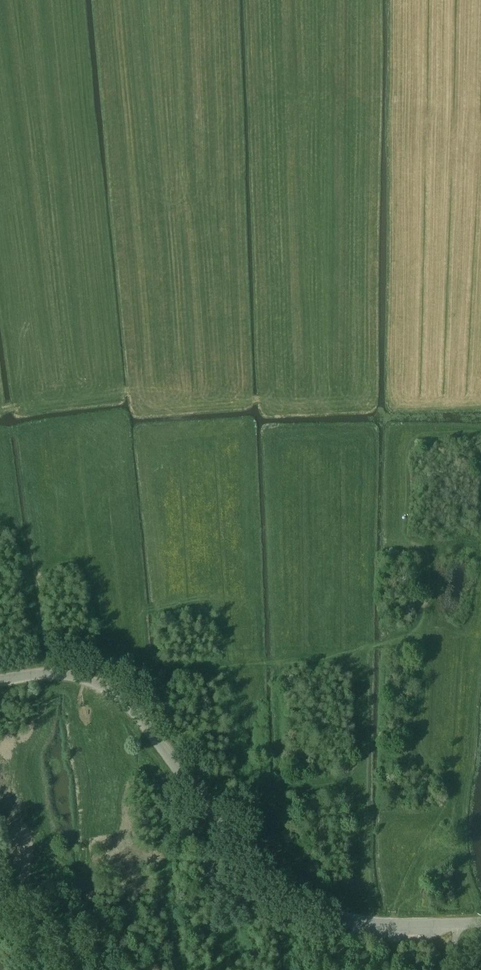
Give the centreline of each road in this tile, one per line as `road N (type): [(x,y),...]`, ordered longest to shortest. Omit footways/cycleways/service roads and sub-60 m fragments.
road 1 (unclassified): [(0,680),(68,676),(121,699),(253,865),(336,917),(389,925),(480,921)]

